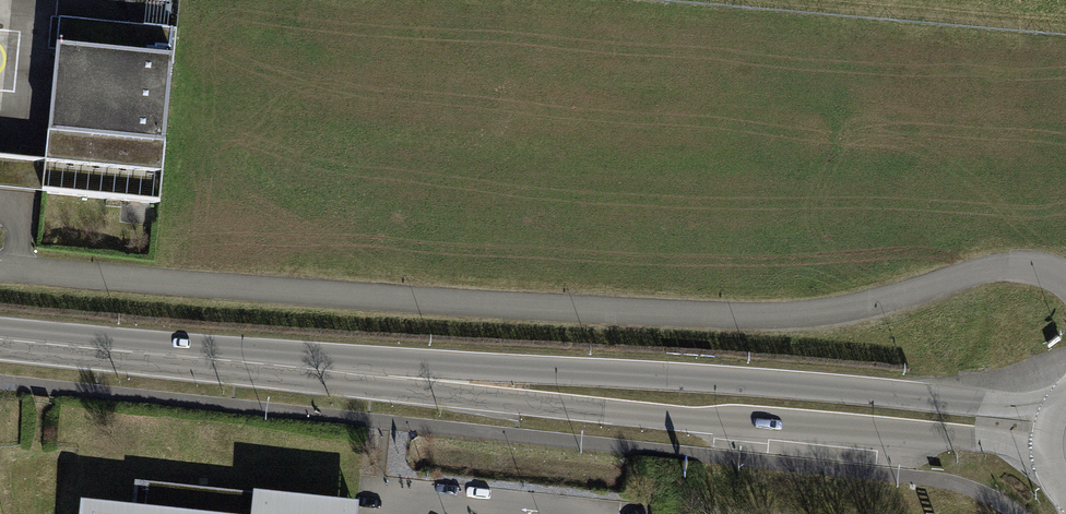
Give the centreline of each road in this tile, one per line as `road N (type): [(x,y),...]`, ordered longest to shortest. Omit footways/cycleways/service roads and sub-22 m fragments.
road 1 (secondary): [(1059,405),(1018,408),(814,386),(456,365),(390,377)]
road 2 (secondary): [(390,377),(454,395),(864,429),(1047,454)]
road 3 (secondary): [(0,339),(390,377)]

